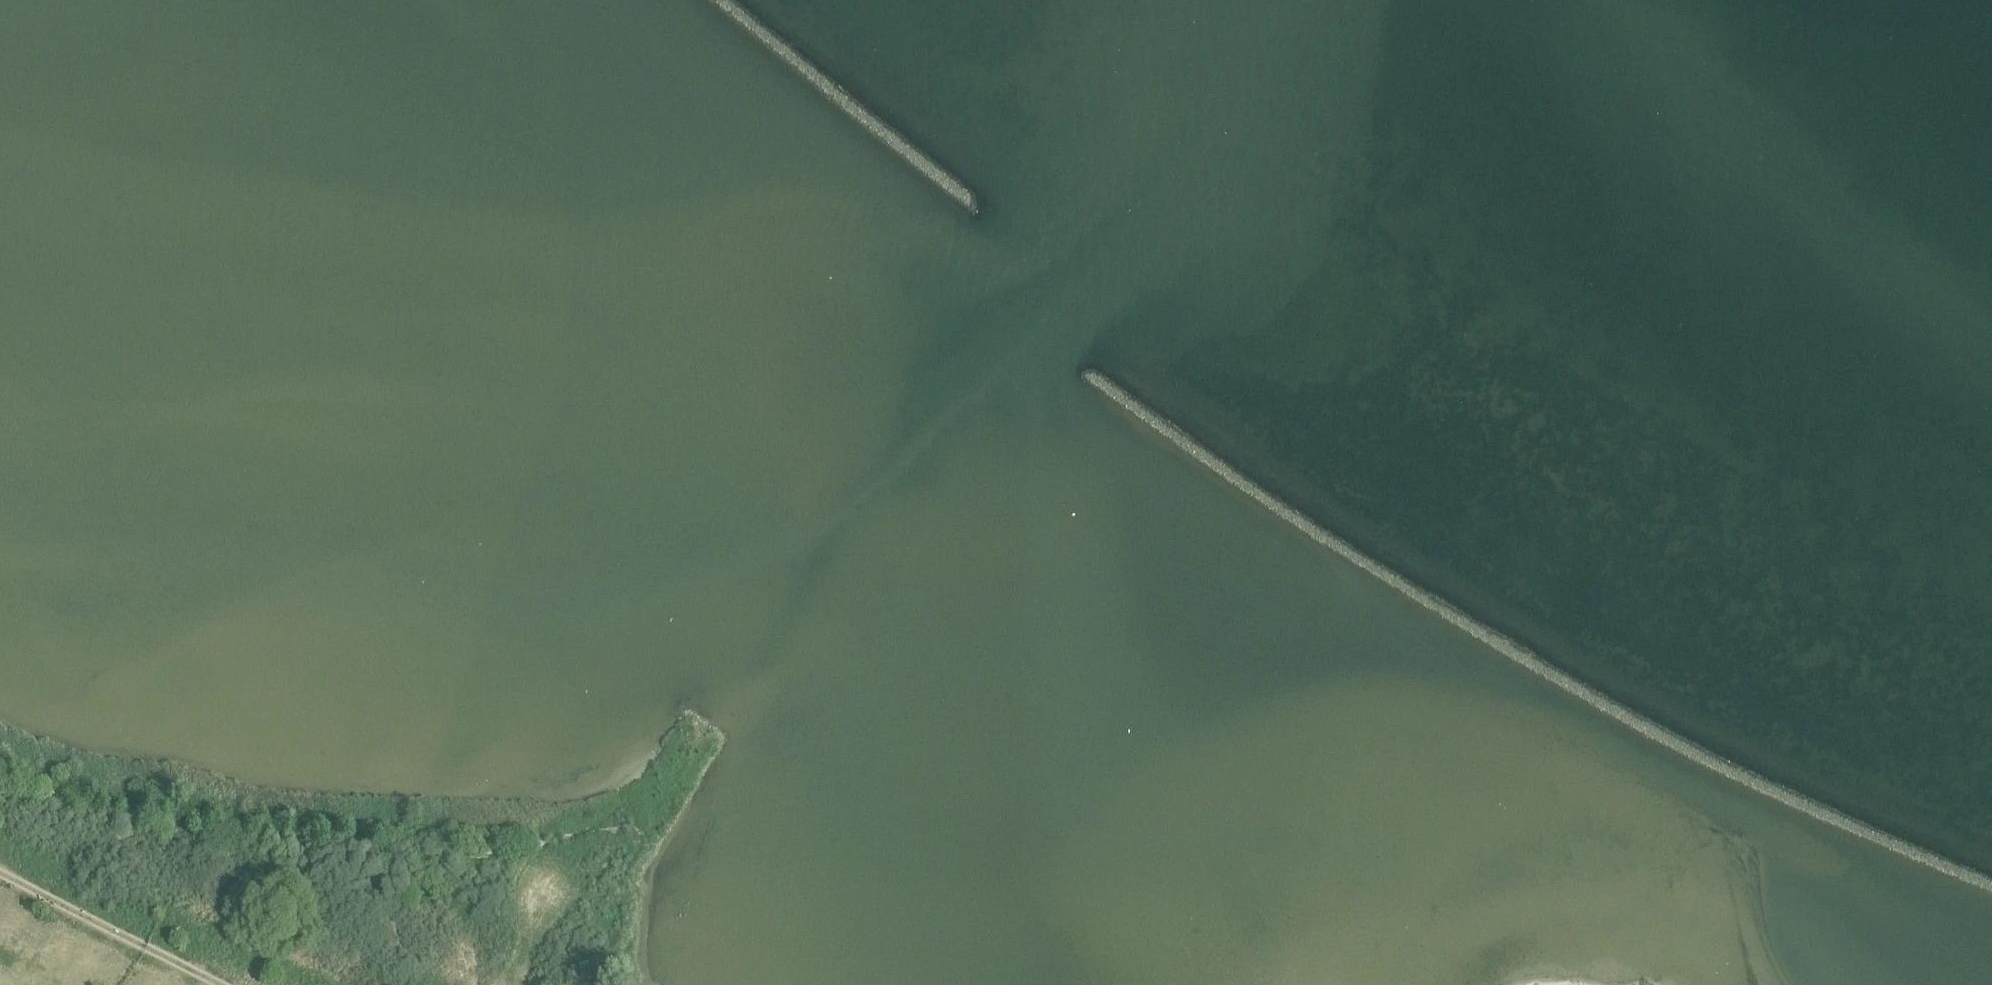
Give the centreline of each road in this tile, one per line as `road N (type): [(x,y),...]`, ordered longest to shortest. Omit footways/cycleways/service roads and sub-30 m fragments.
road 1 (track): [(210,984),(0,875)]

